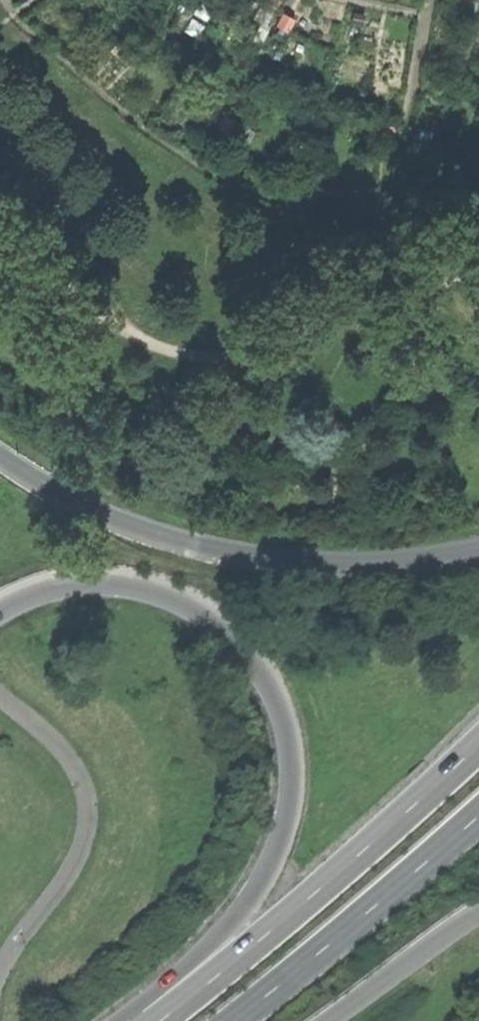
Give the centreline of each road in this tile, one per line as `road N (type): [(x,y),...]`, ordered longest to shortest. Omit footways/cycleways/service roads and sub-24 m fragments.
road 1 (trunk): [(0,612),(53,585),(142,585),(220,626),(276,695),(295,761),(289,837),(258,896),(160,993),(145,1020)]
road 2 (trunk): [(478,550),(356,564),(270,562),(106,515),(0,456)]
road 3 (primary): [(478,746),(160,1020)]
road 4 (primary): [(237,1020),(478,817)]
road 5 (trunk): [(328,1020),(478,914)]

